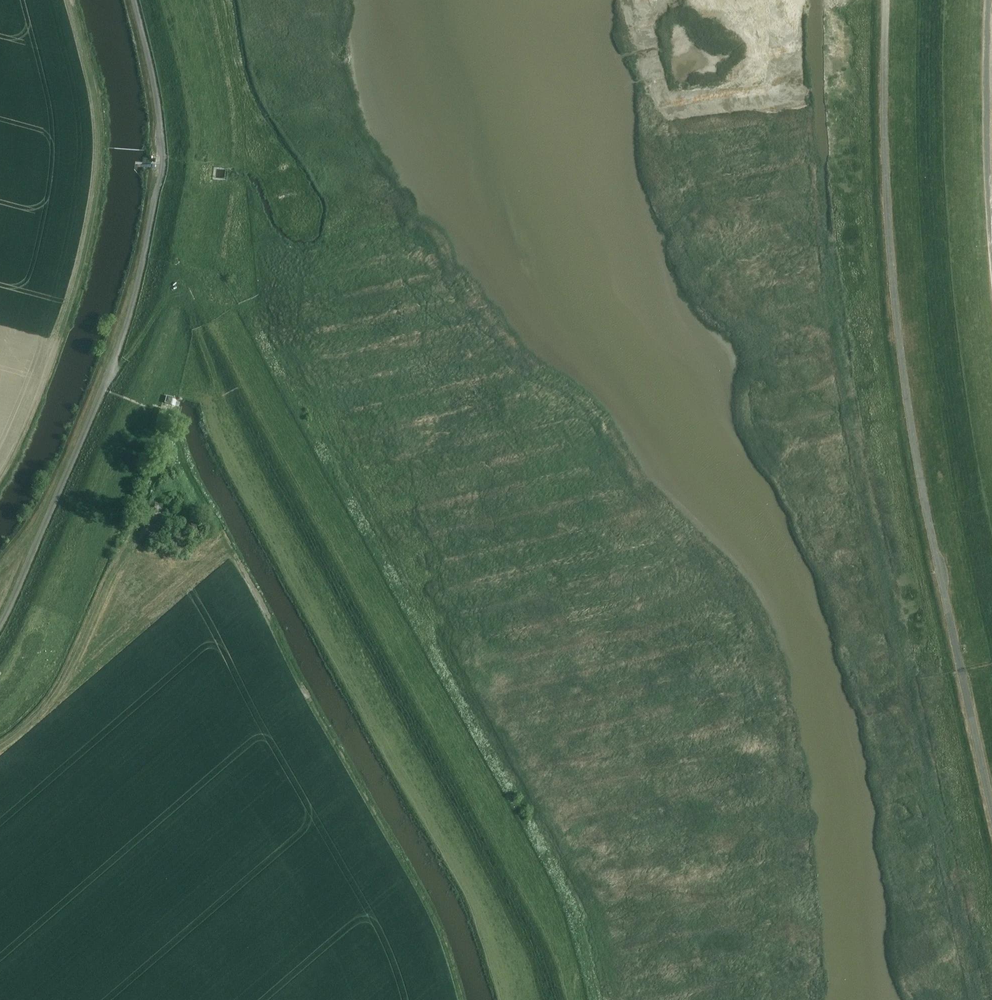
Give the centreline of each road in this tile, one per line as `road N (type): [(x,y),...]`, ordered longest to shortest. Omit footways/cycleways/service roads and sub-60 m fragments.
road 1 (unclassified): [(0,622),(110,373),(137,284),(161,165),(157,102),(134,0)]
road 2 (track): [(115,562),(64,679),(25,728),(0,743)]

